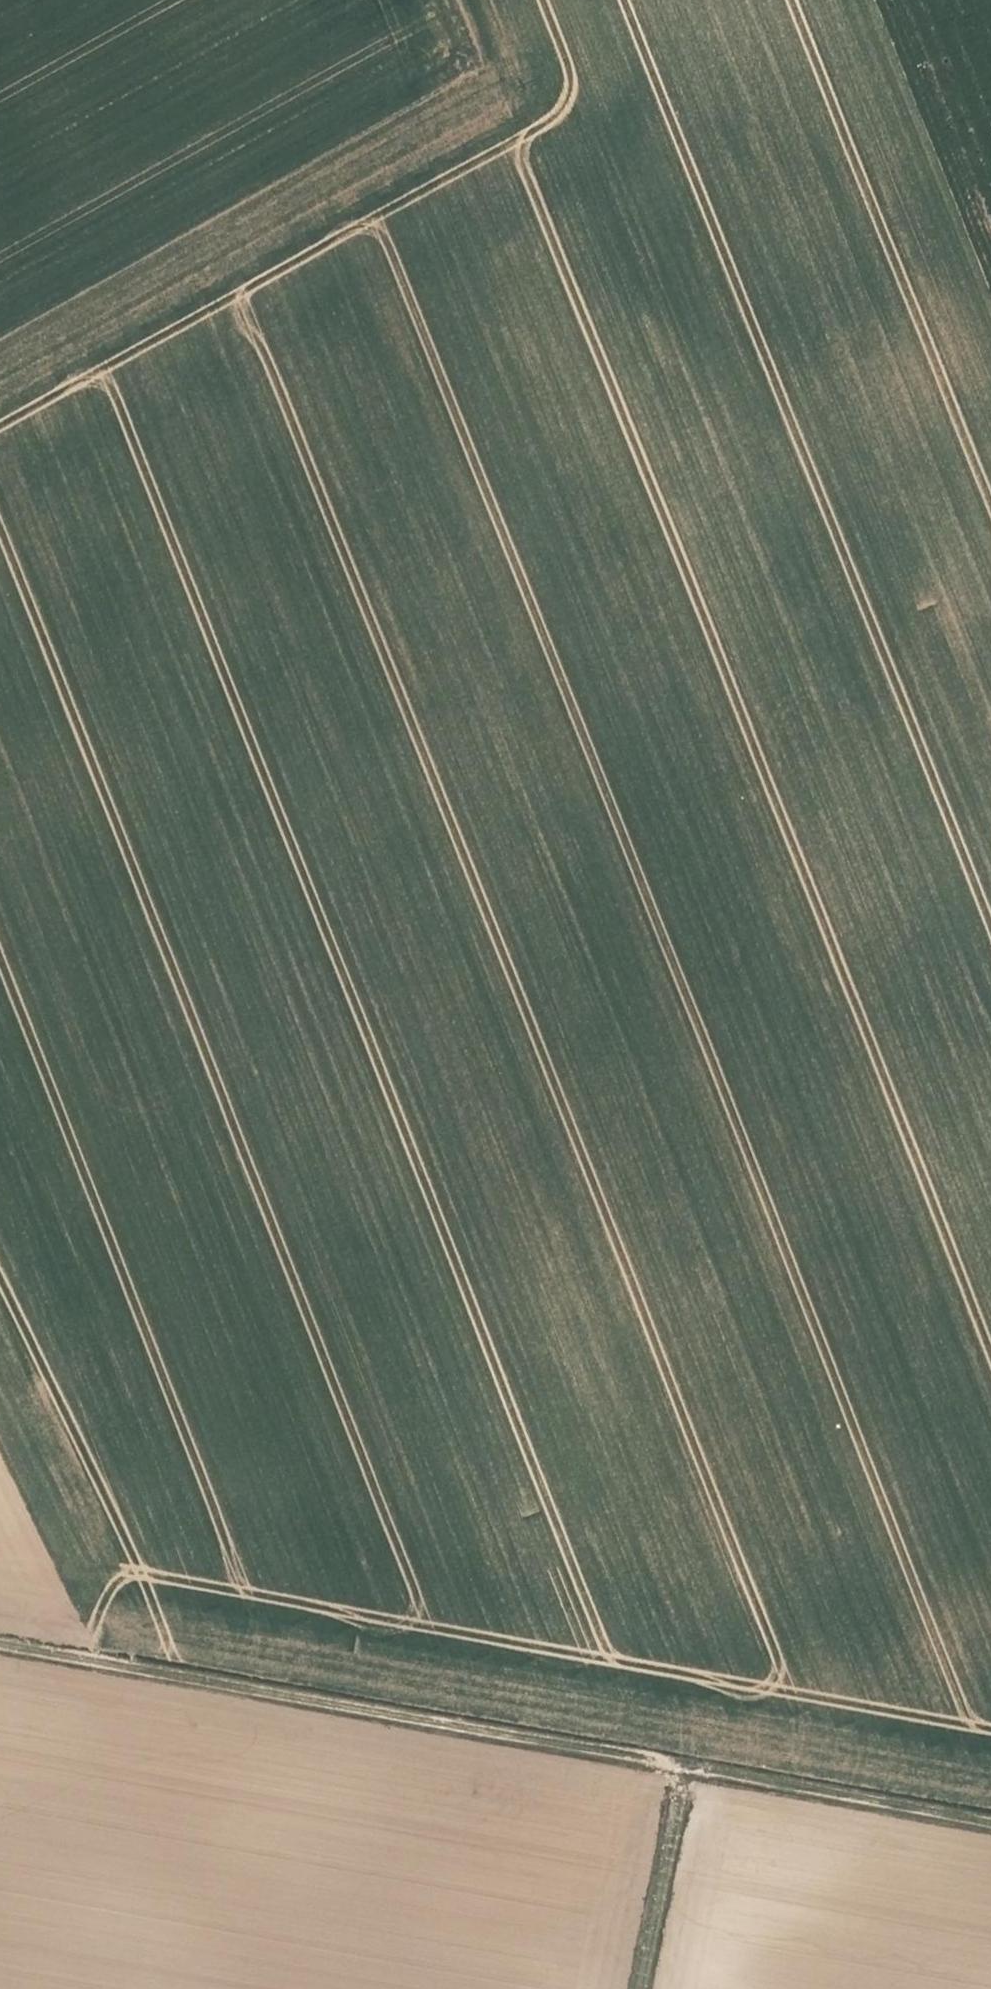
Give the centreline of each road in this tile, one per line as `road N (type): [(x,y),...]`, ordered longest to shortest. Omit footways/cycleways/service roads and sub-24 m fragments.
road 1 (track): [(0,1641),(990,1821)]
road 2 (track): [(643,1988),(689,1767)]

